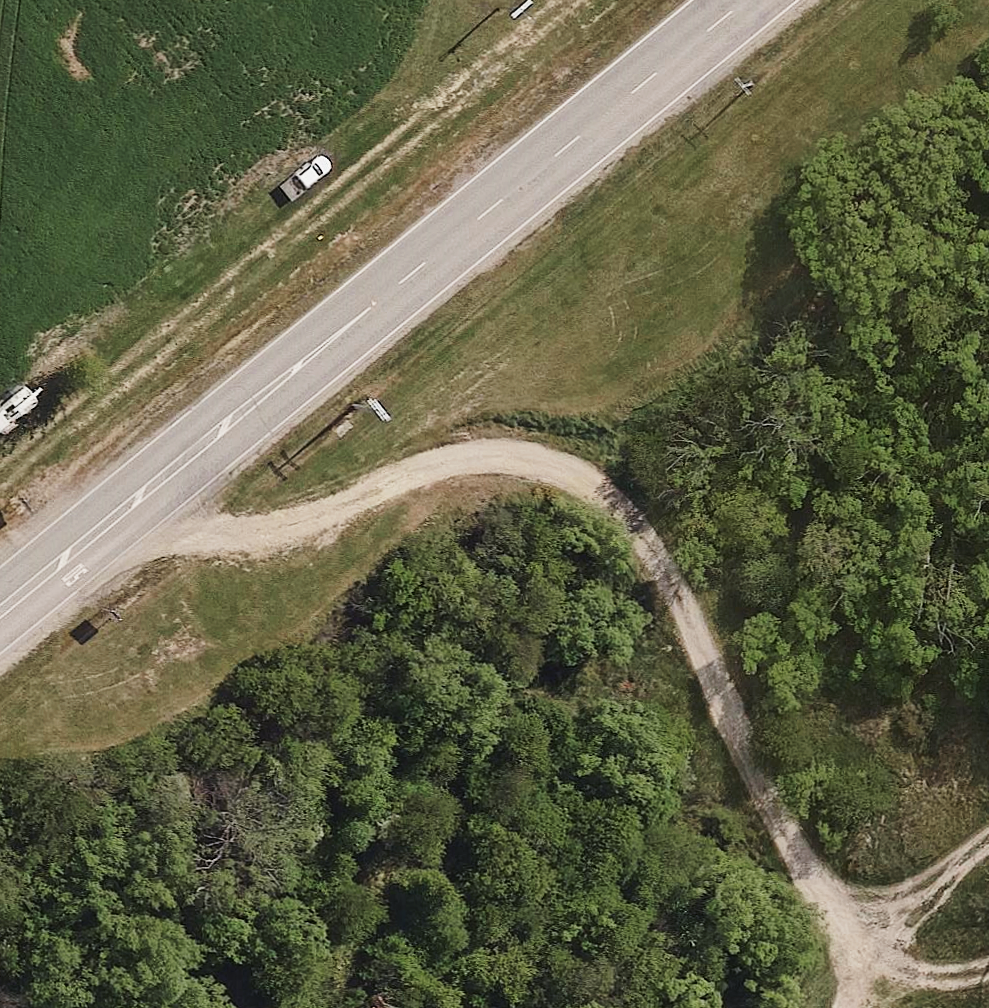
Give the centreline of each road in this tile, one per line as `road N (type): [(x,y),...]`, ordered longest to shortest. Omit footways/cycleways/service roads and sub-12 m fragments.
road 1 (track): [(121,513),(216,549),(295,533),(379,487),(449,462),(523,459),(573,479),(629,525),(681,606),(845,949),(851,1007)]
road 2 (primary): [(0,612),(746,0)]
road 3 (track): [(851,1004),(952,977),(988,958)]

